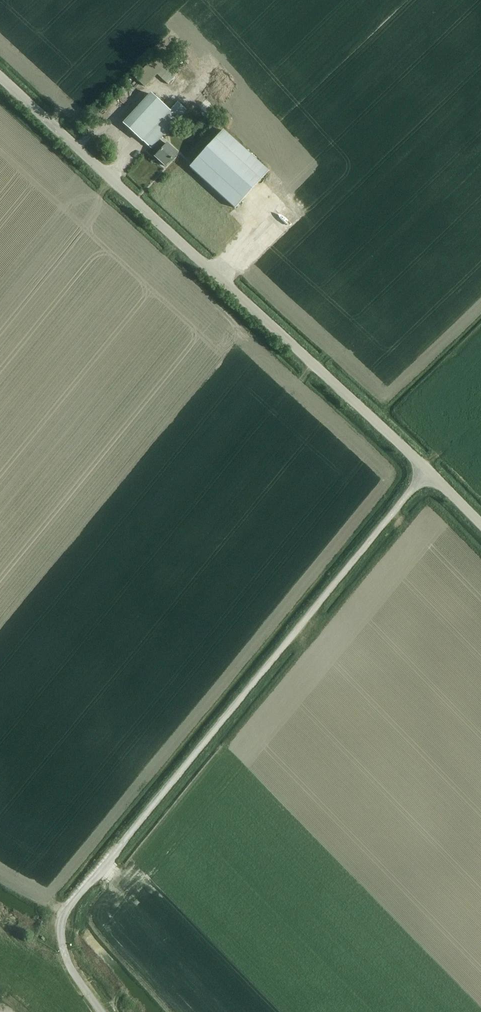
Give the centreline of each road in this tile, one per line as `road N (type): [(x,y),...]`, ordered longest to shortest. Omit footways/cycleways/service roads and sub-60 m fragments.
road 1 (unclassified): [(480,528),(0,79)]

